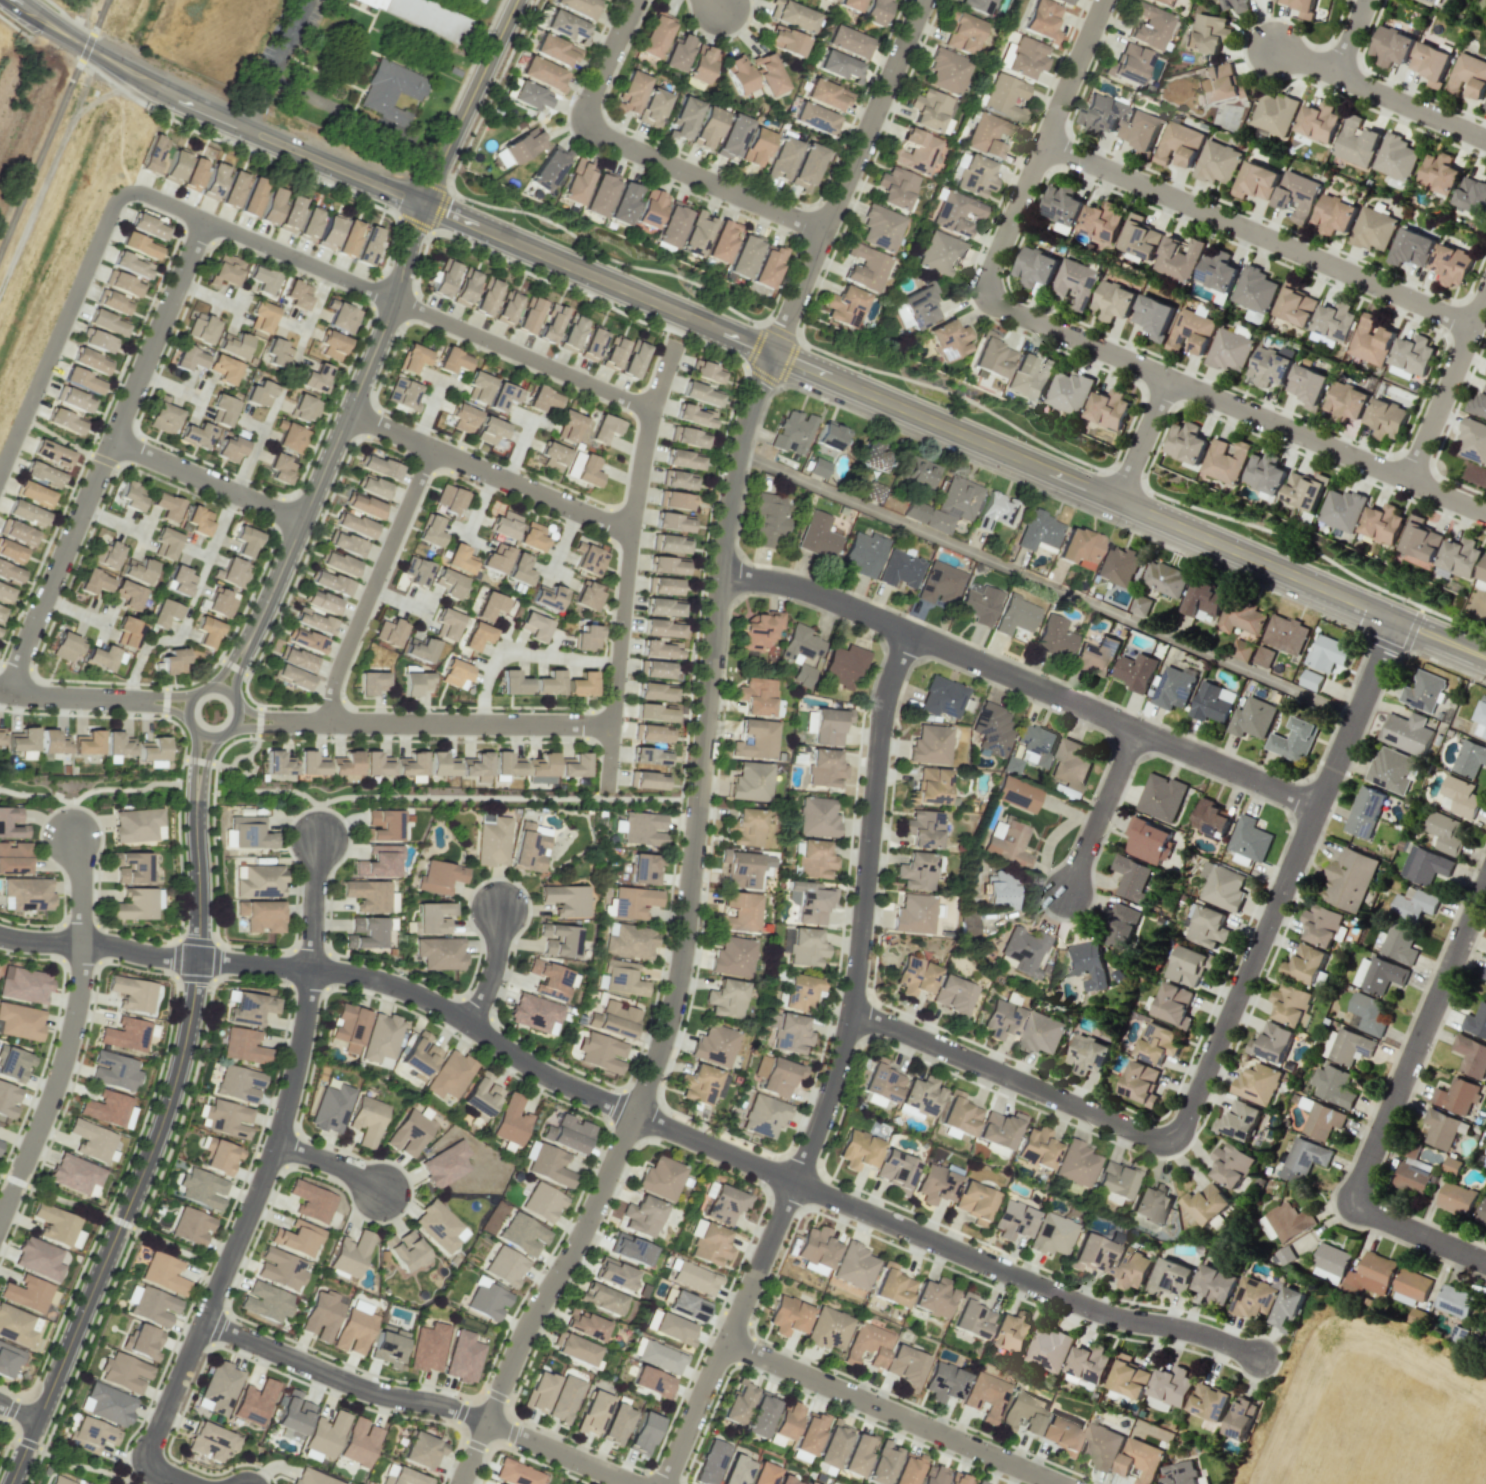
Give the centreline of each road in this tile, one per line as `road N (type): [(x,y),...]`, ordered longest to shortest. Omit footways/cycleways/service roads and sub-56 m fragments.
road 1 (residential): [(458,1483),(527,1329),(597,1202),(664,1037),(689,922),(731,483),(772,352)]
road 2 (tertiary): [(1485,659),(423,205)]
road 3 (residential): [(310,969),(418,994),(546,1077),(1063,1296),(1260,1356)]
road 4 (residential): [(1394,622),(1176,1134),(1149,1139),(849,1010)]
road 5 (residential): [(909,632),(881,747),(839,1056),(795,1180),(663,1483)]
road 6 (residential): [(10,1483),(178,1069),(198,933),(195,806)]
road 7 (residential): [(1315,806),(798,587),(720,574)]
road 8 (residential): [(650,412),(120,193)]
road 9 (residential): [(994,303),(1485,514)]
road 10 (residential): [(143,1462),(289,1099),(310,969)]
road 11 (residential): [(6,693),(204,225)]
road 12 (residential): [(1485,1261),(1352,1202),(1485,882)]
road 13 (residential): [(1472,326),(1043,142)]
road 14 (tertiary): [(423,205),(386,320),(251,635)]
road 15 (residential): [(203,1320),(351,1385),(455,1408),(632,1483)]
road 16 (tertiary): [(423,205),(176,100),(14,0)]
road 17 (residential): [(606,791),(630,533),(650,412),(675,347)]
road 18 (residential): [(634,0),(585,107),(588,126),(824,231)]
road 19 (residential): [(772,352),(920,0)]
road 20 (residential): [(726,1342),(1060,1483)]
road 21 (residential): [(1103,0),(990,272),(994,303)]
road 22 (residential): [(289,723),(612,724)]
road 23 (residential): [(348,412),(630,533)]
road 24 (residential): [(120,193),(0,475)]
road 25 (residential): [(328,722),(336,673),(432,449)]
road 26 (residential): [(0,1218),(68,1035),(80,942)]
road 27 (residential): [(80,942),(310,969)]
road 28 (residential): [(1485,138),(1273,48)]
road 29 (tertiary): [(516,0),(423,205)]
road 30 (residential): [(111,440),(301,521)]
road 31 (residential): [(1407,480),(1485,293)]
road 32 (residential): [(1066,892),(1135,729)]
road 33 (residential): [(192,727),(204,736),(226,733),(236,720),(234,702),(219,689),(202,691),(190,703),(192,727)]
road 34 (residential): [(0,691),(139,701)]
road 35 (residential): [(1117,499),(1169,378)]
road 36 (residential): [(310,969),(316,838)]

